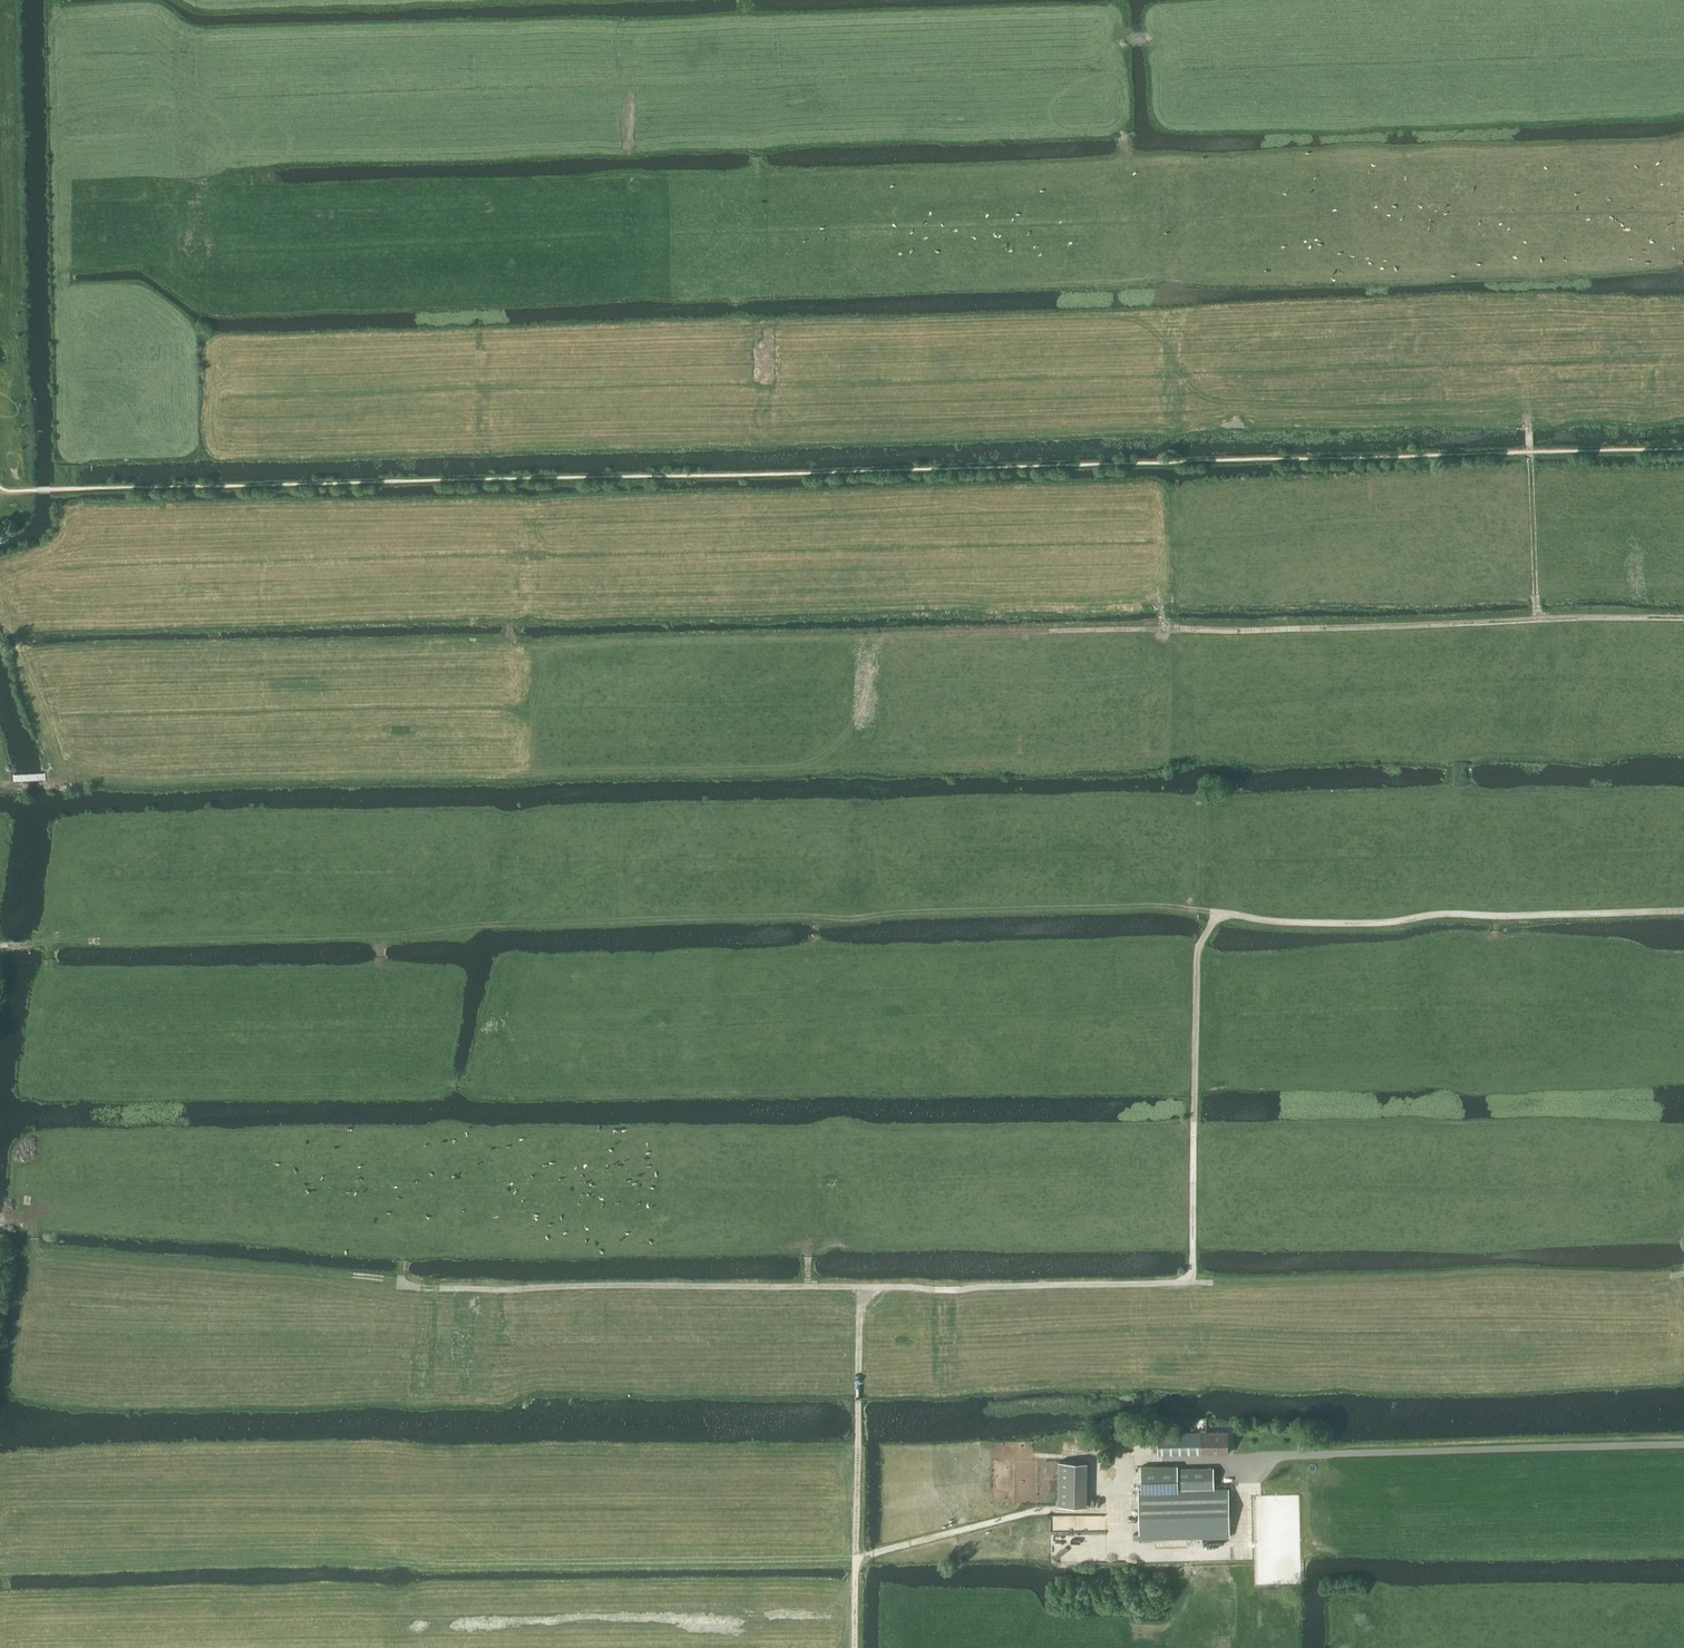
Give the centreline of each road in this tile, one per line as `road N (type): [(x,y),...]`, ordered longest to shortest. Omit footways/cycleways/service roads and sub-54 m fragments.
road 1 (track): [(1683,910),(1289,922),(1186,908),(1020,908),(0,945)]
road 2 (track): [(1683,1273),(892,1287),(400,1284)]
road 3 (track): [(1683,618),(1051,631)]
road 4 (track): [(1108,1509),(1035,1512),(869,1555),(857,1566),(856,1647)]
road 5 (track): [(1221,912),(1198,947),(1193,1200)]
road 6 (track): [(1537,619),(1530,422)]

